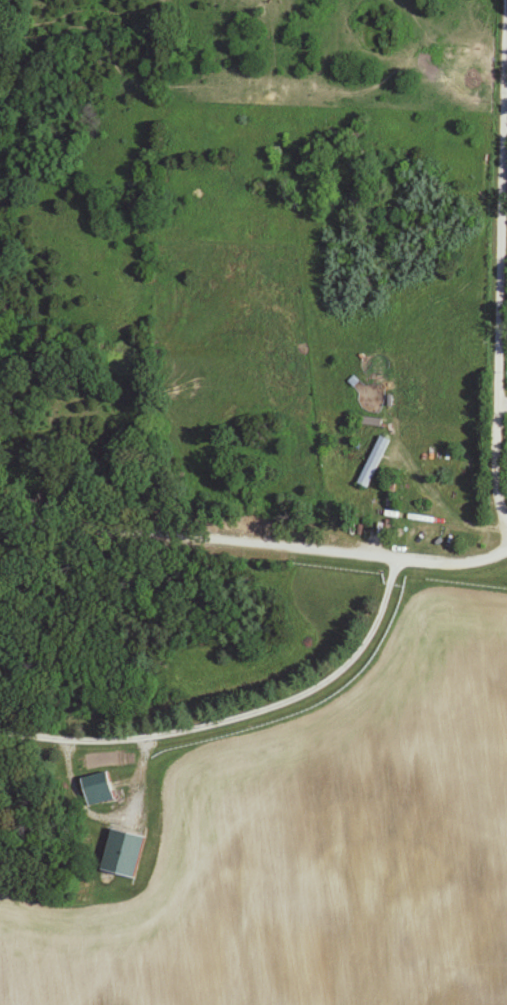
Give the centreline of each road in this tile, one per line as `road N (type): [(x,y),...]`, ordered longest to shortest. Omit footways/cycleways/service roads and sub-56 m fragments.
road 1 (residential): [(506,517),(494,486),(506,9)]
road 2 (residential): [(506,550),(459,564),(0,520)]
road 3 (residential): [(393,560),(361,647),(330,679),(273,709),(145,740),(0,735)]

